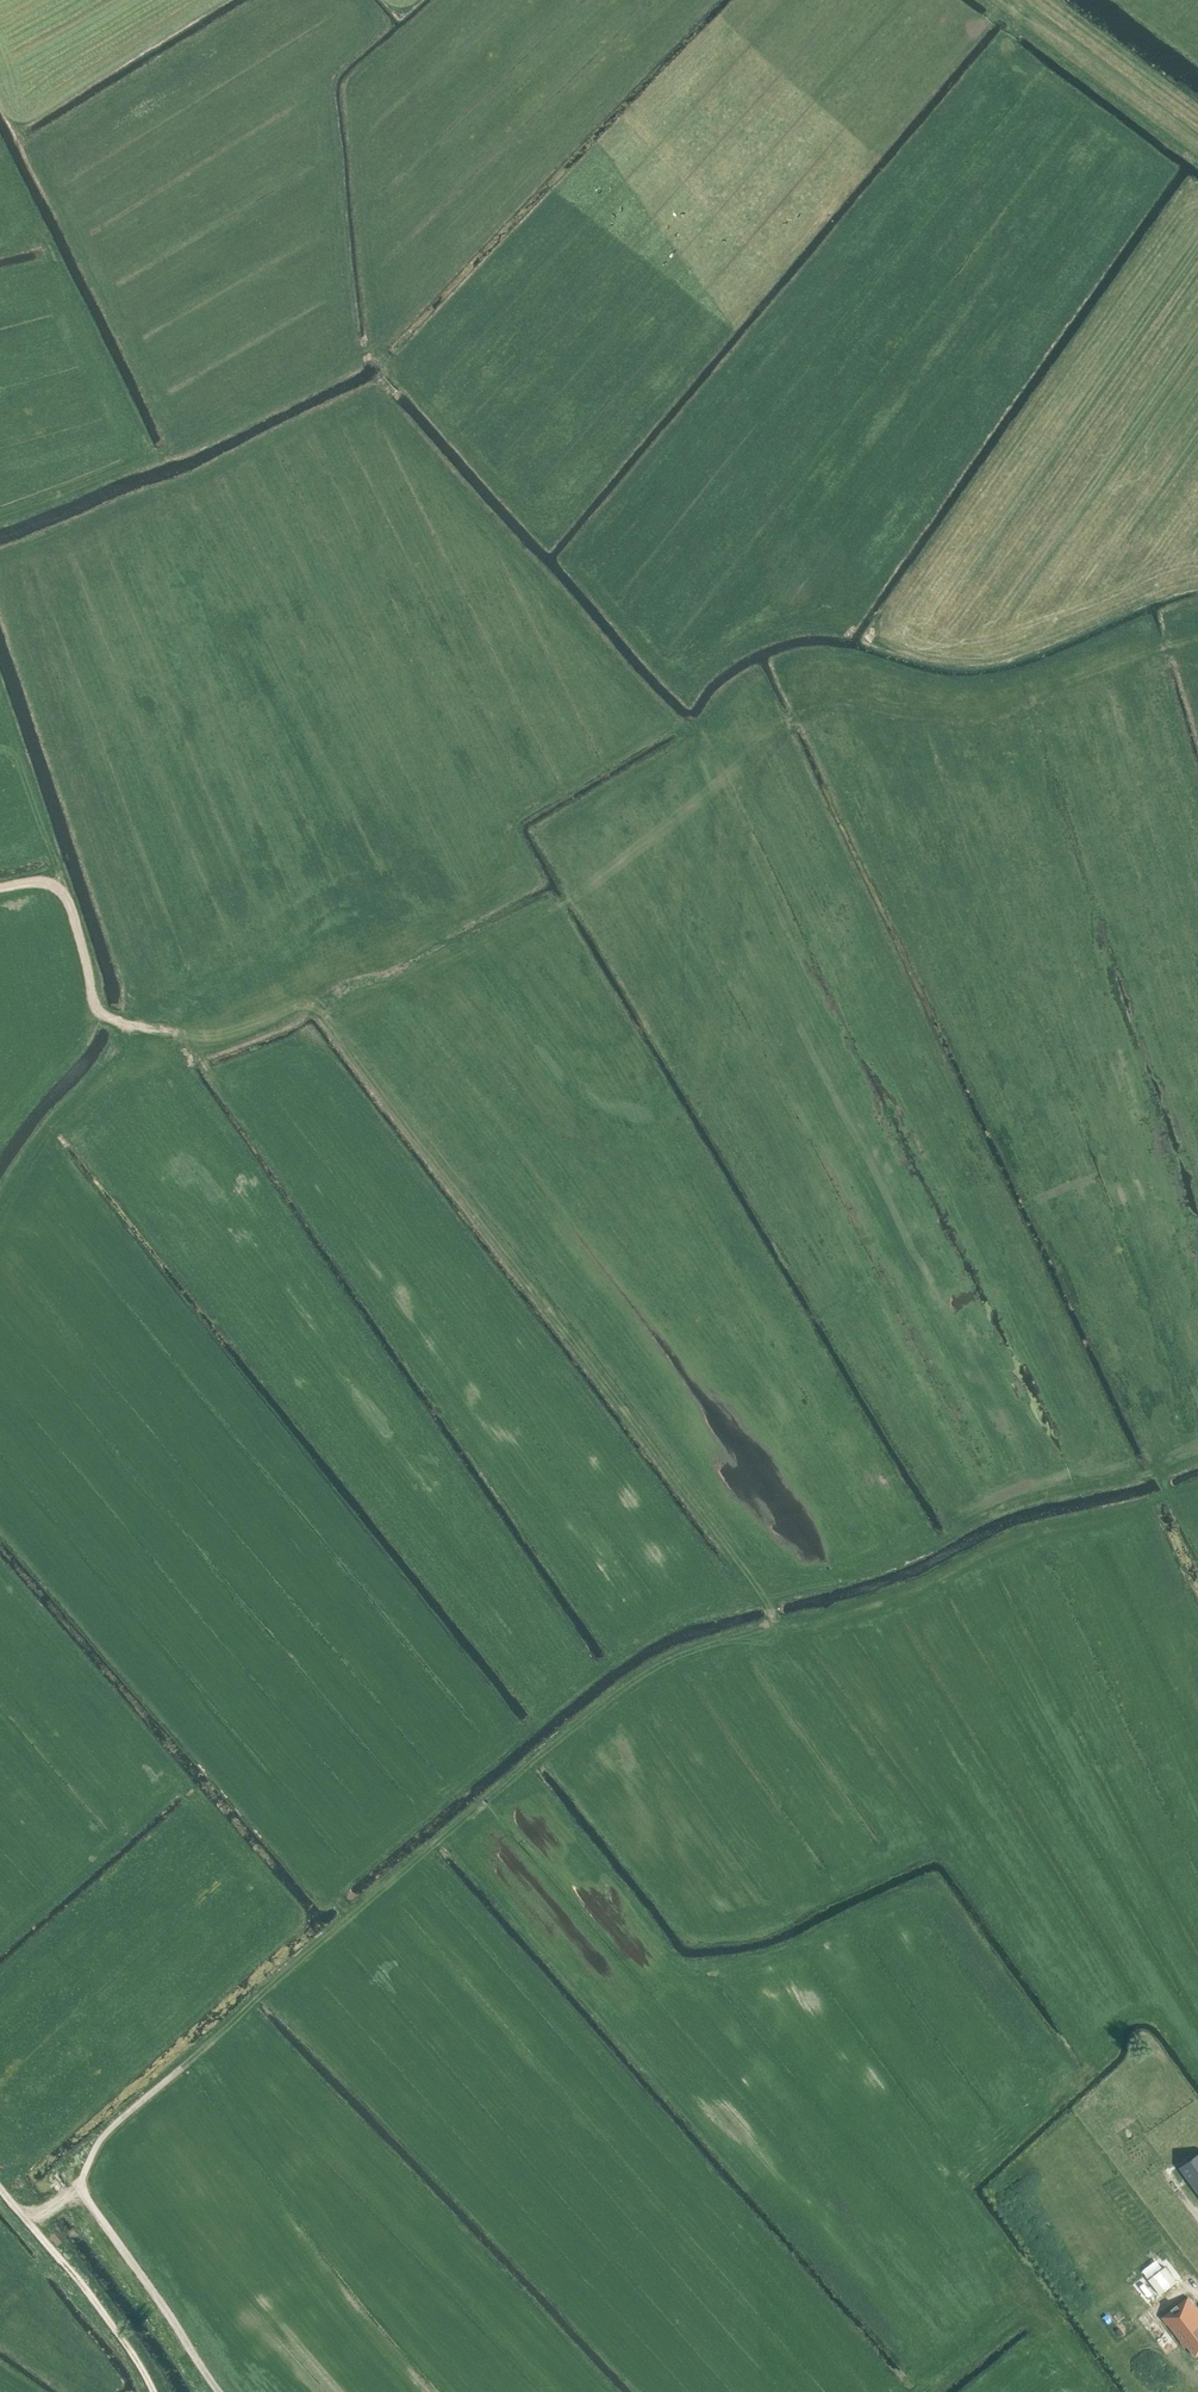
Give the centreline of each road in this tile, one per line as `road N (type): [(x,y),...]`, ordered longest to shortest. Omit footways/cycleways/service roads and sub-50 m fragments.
road 1 (track): [(179,2070),(101,2139),(83,2182),(219,2391)]
road 2 (track): [(153,2391),(94,2302),(0,2186)]
road 3 (track): [(0,887),(35,881),(64,893),(98,1012),(155,1029)]

